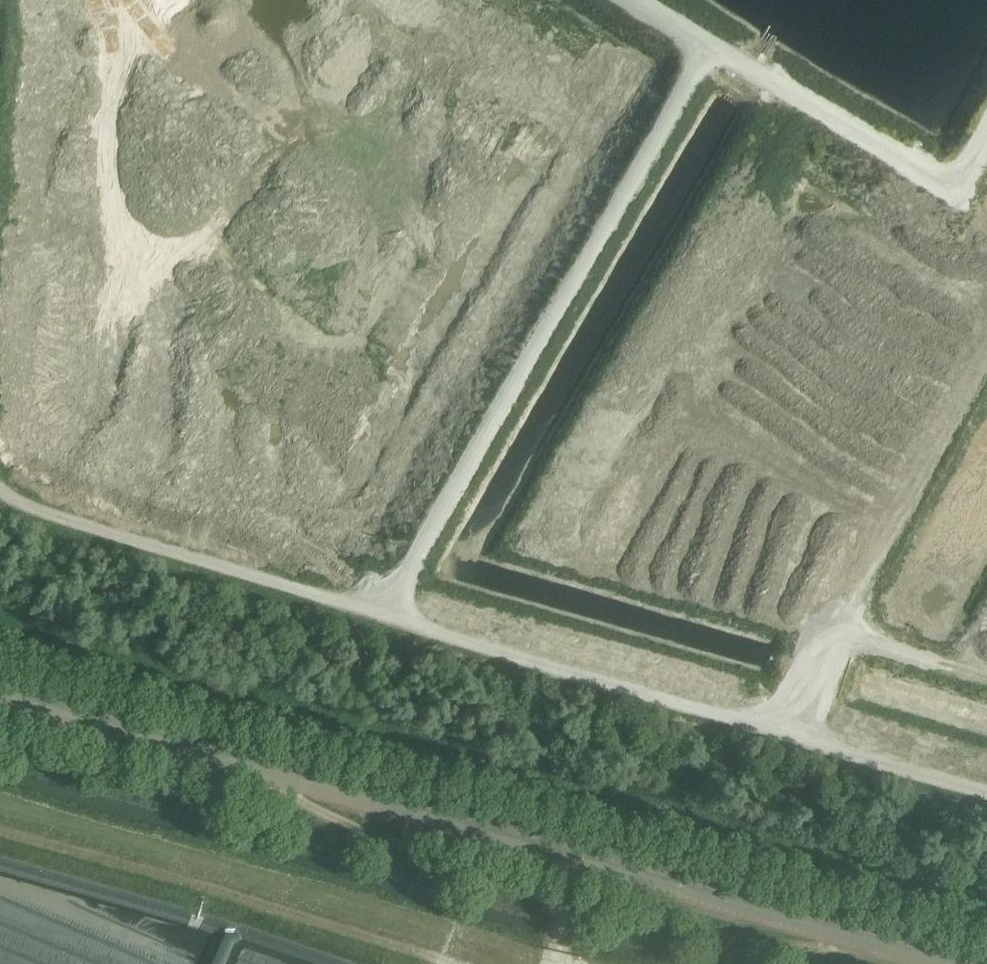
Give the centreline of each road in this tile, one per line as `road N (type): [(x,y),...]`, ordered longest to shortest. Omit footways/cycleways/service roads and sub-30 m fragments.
road 1 (track): [(793,740),(828,659),(861,628),(986,663)]

